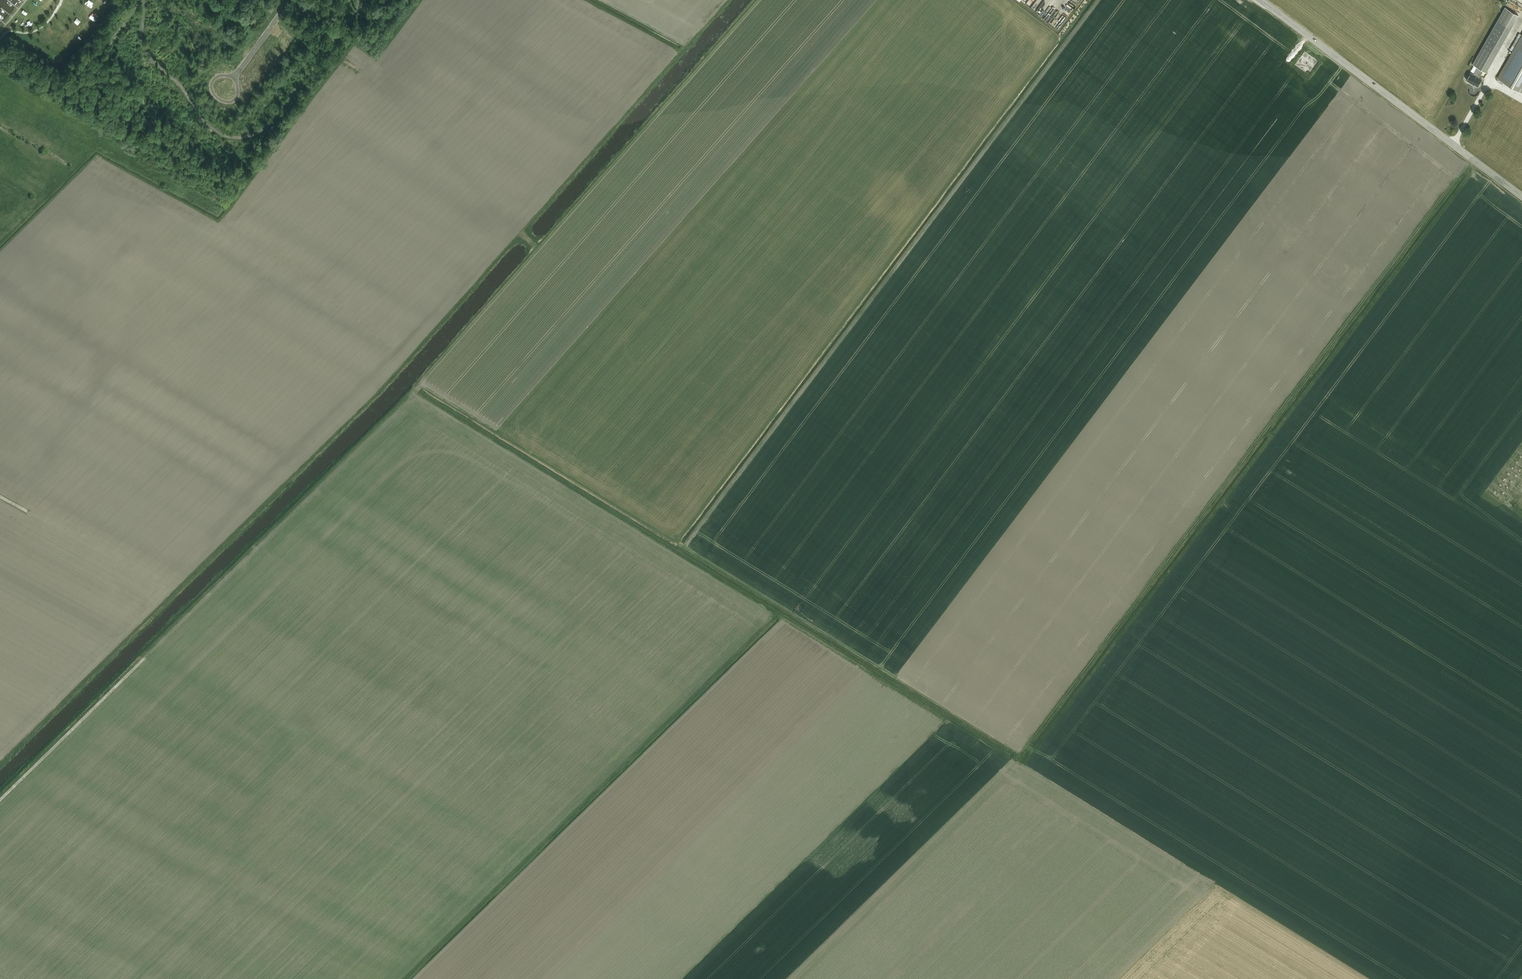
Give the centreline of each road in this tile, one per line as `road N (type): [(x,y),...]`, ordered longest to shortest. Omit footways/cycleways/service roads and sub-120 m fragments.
road 1 (tertiary): [(1521,196),(1260,0)]
road 2 (unclassified): [(0,801),(147,657)]

